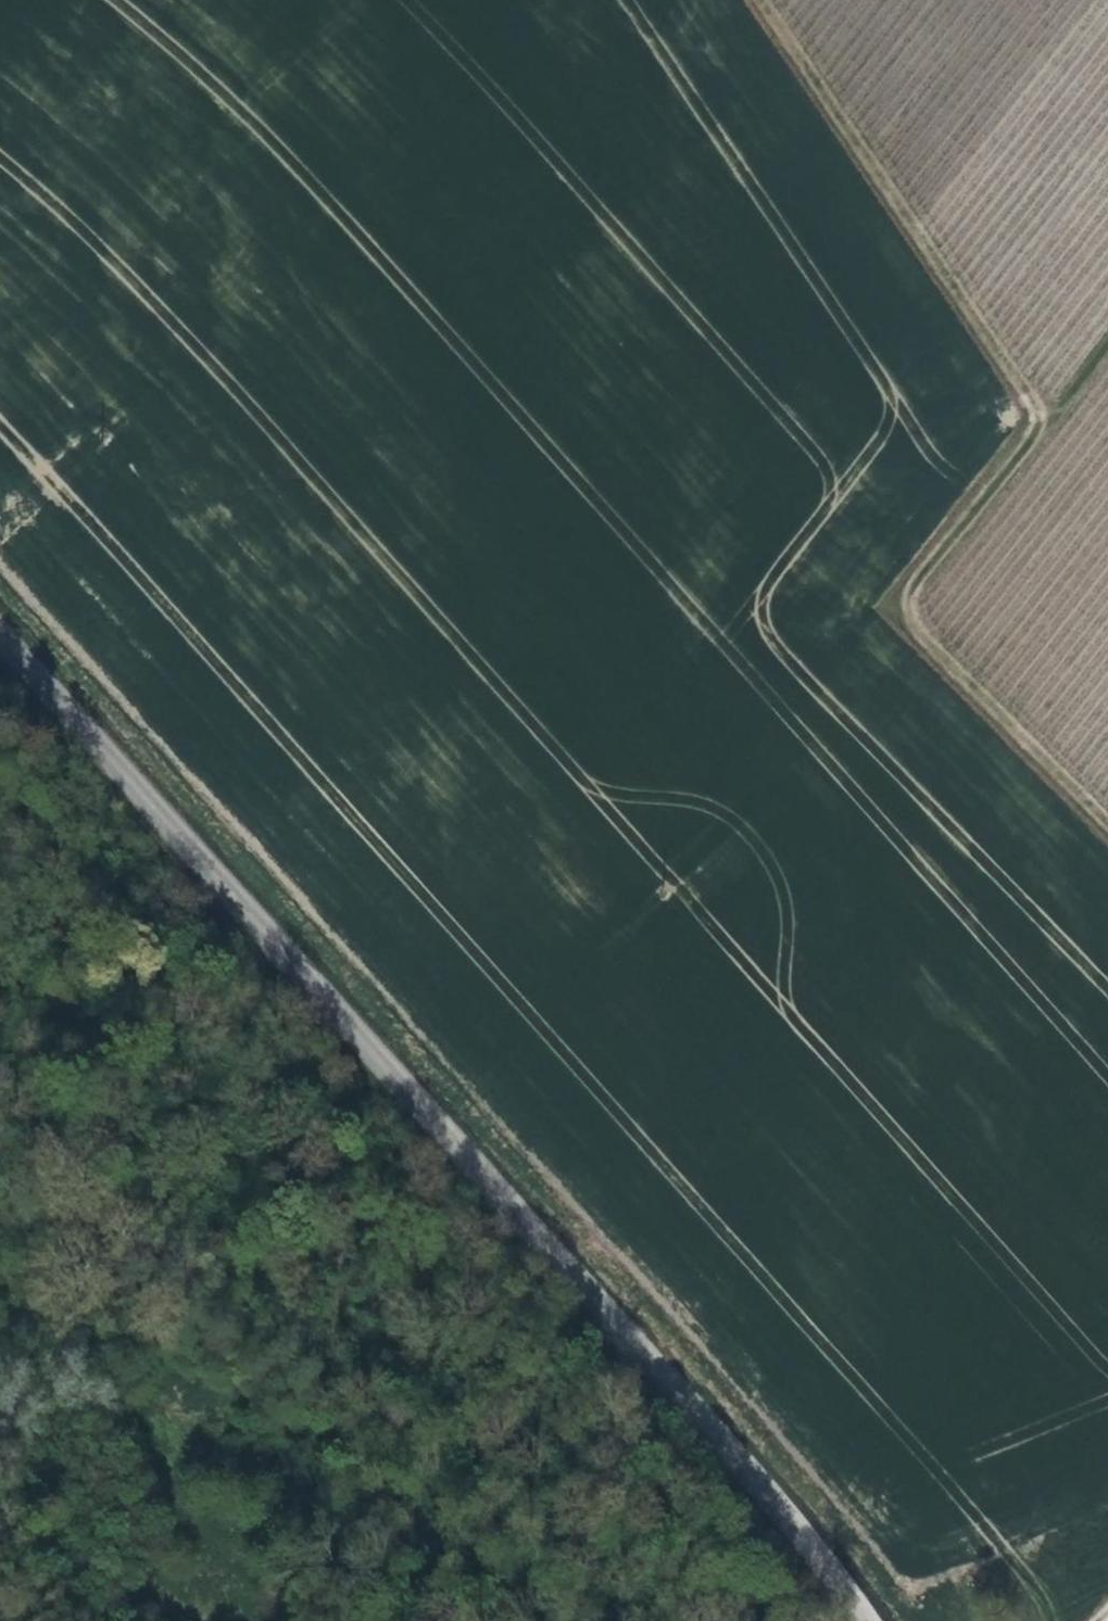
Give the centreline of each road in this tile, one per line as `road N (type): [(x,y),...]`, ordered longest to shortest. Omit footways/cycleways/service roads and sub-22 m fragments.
road 1 (tertiary): [(864,1620),(838,1580),(0,599)]
road 2 (track): [(1107,821),(930,639),(921,573),(1041,431),(1027,394),(768,0)]

